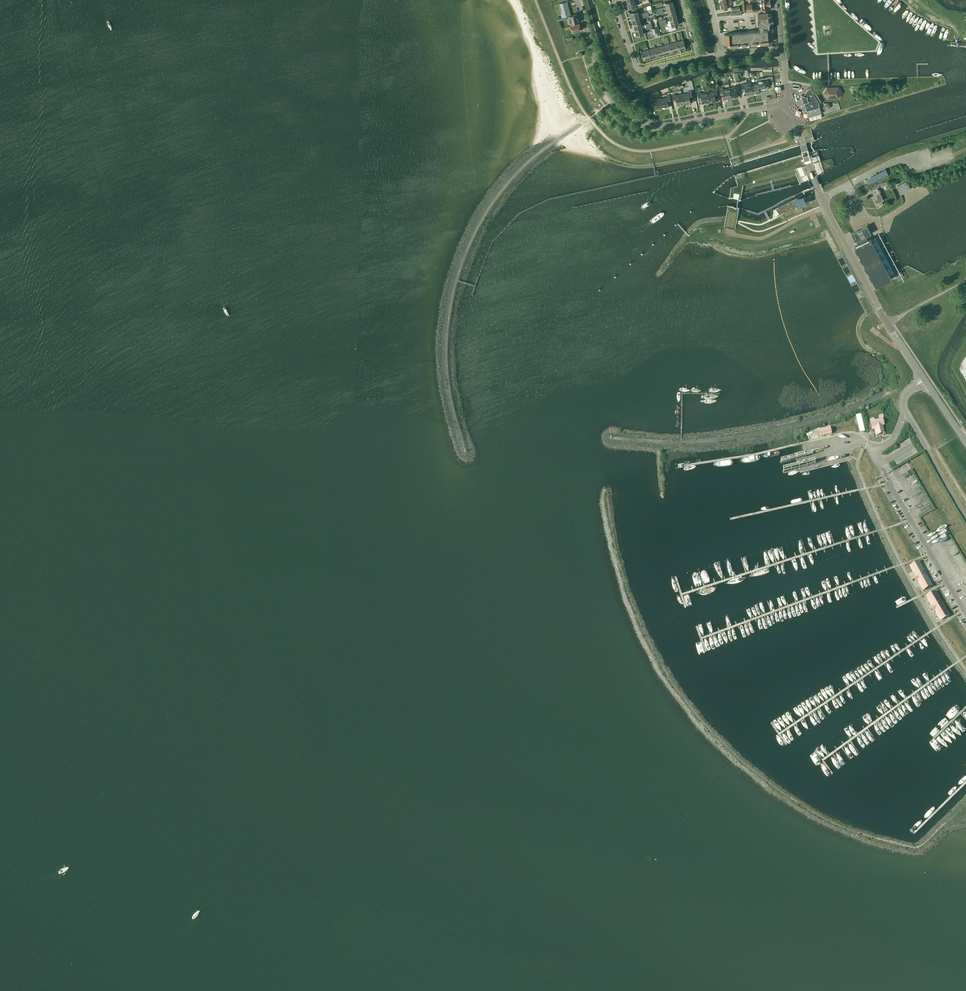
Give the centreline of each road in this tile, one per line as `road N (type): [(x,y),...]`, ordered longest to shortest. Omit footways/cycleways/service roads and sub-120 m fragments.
road 1 (tertiary): [(965,443),(882,315),(781,106)]
road 2 (tertiary): [(781,106),(674,125),(634,117),(604,85),(577,0)]

